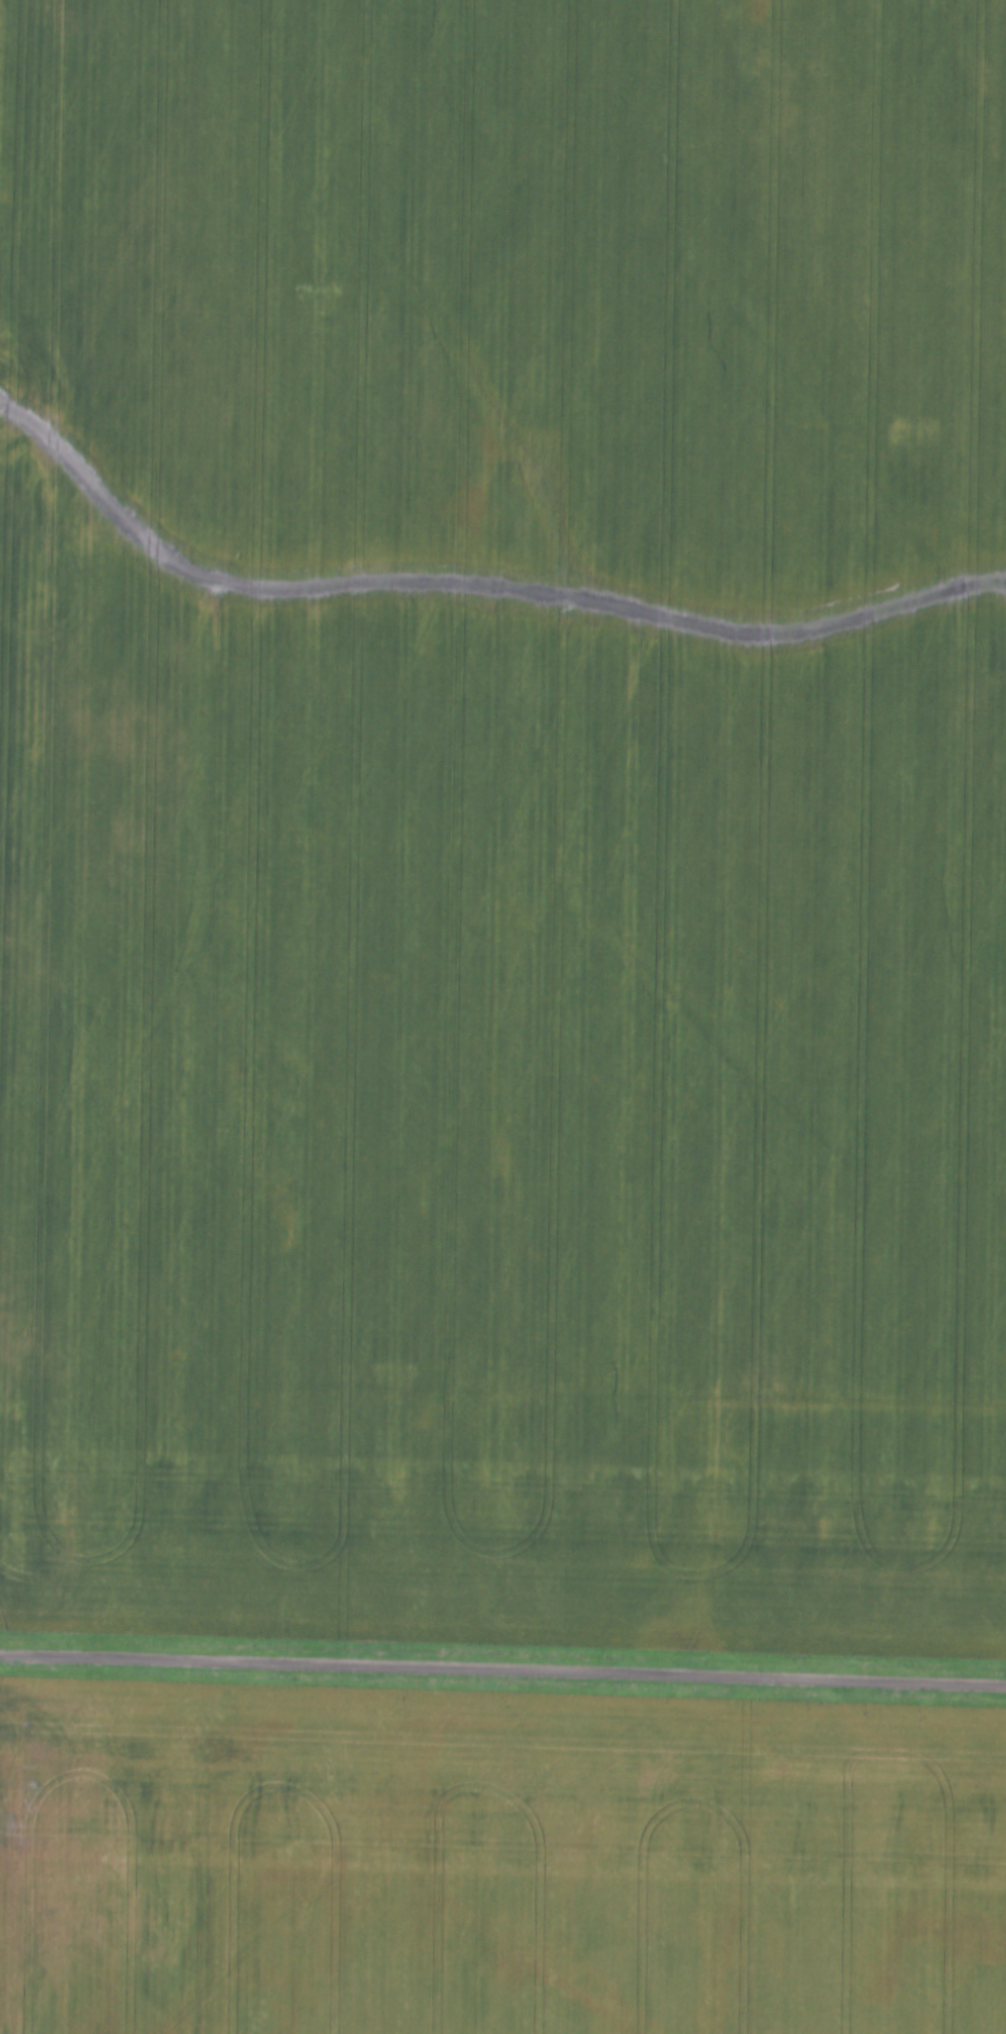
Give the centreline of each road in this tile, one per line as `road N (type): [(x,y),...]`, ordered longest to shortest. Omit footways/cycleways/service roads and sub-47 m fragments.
road 1 (track): [(0,1656),(1005,1685)]

